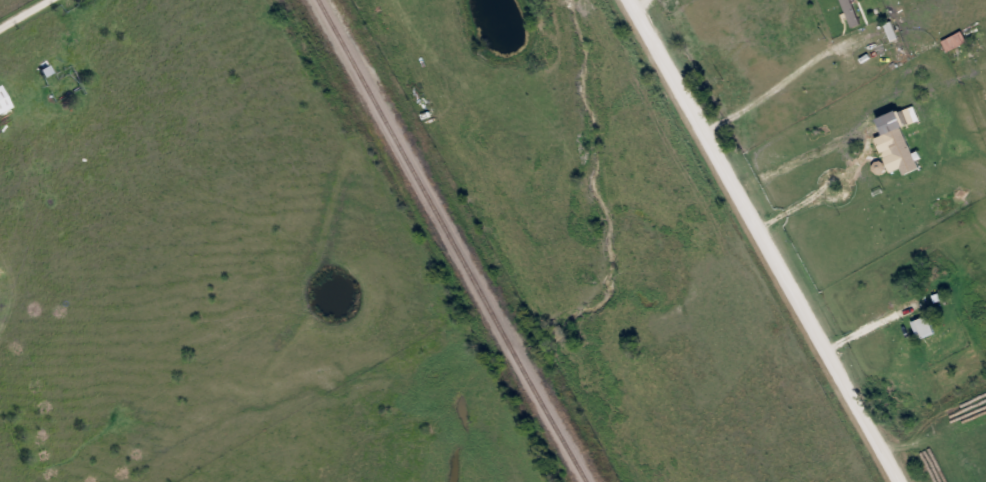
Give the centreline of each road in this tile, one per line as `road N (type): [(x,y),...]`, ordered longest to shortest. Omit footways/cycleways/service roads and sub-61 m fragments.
road 1 (tertiary): [(898,481),(629,0)]

